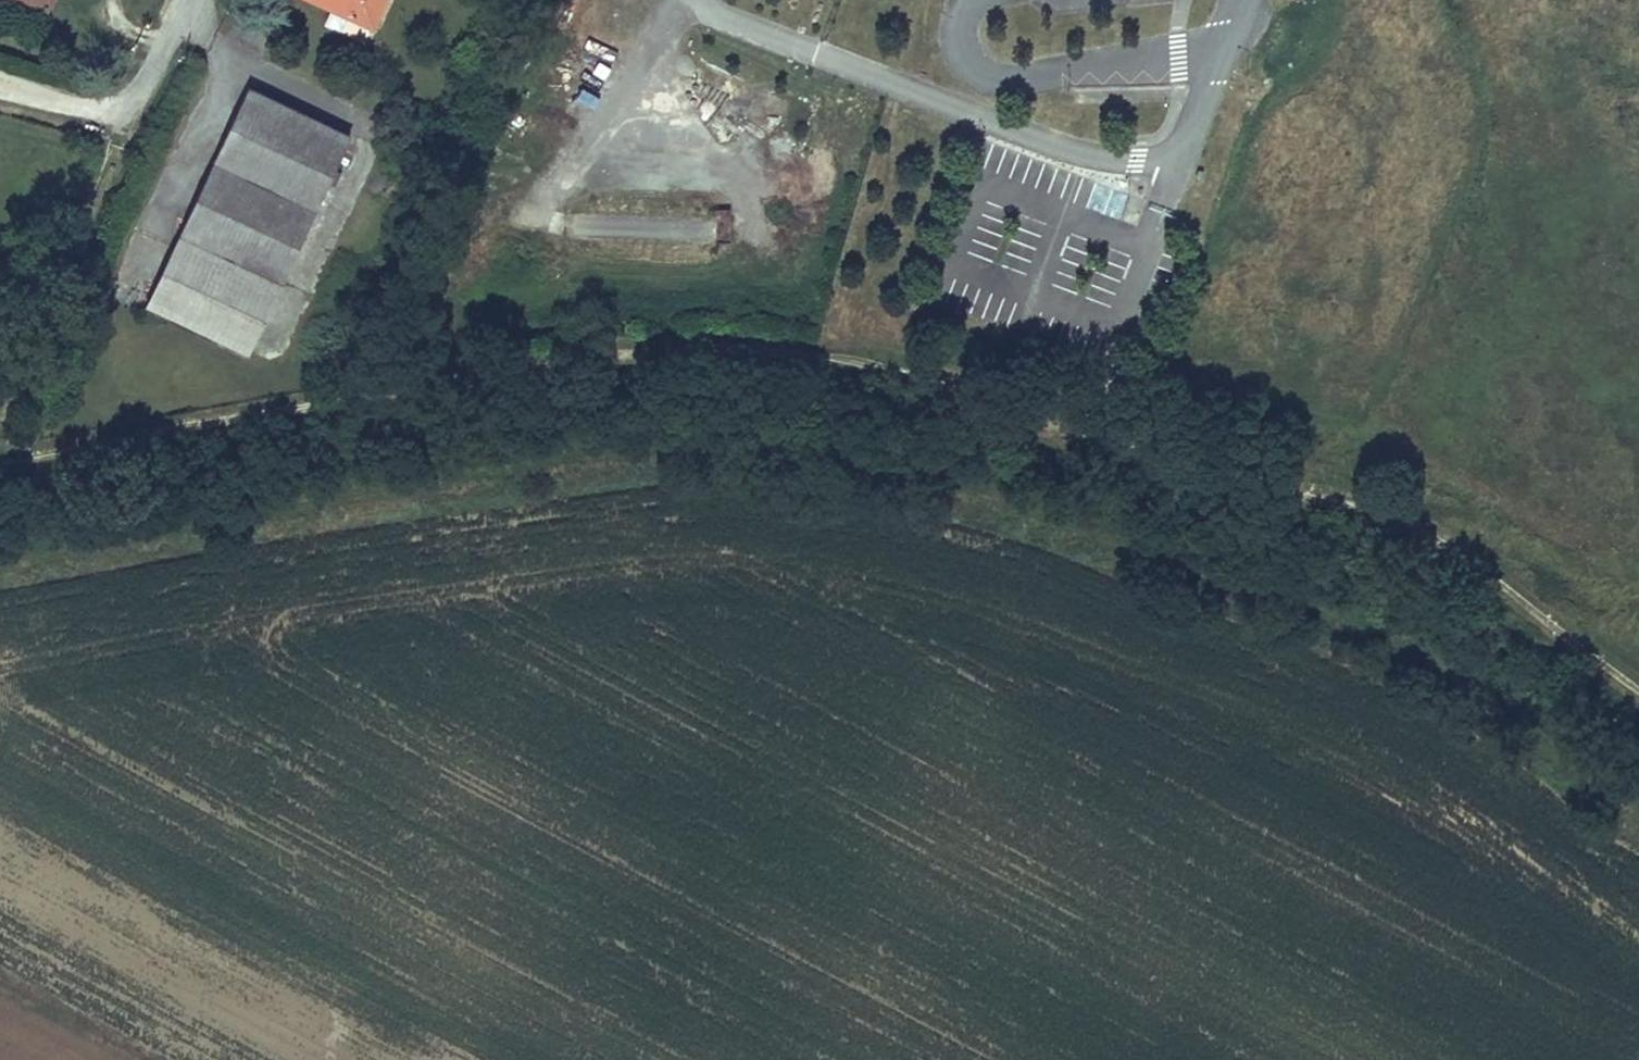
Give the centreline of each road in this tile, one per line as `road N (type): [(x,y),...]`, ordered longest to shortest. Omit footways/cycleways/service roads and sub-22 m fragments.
road 1 (residential): [(135,118),(188,0)]

